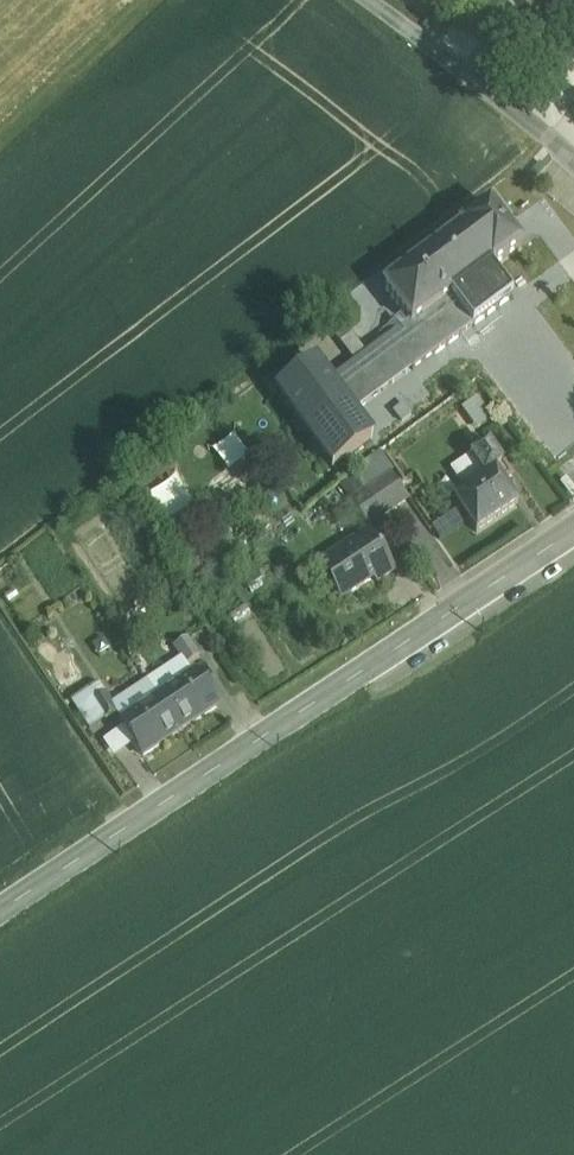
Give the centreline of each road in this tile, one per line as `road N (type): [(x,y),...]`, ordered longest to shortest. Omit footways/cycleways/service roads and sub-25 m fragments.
road 1 (tertiary): [(0,911),(573,531)]
road 2 (unclassified): [(360,0),(573,162)]

